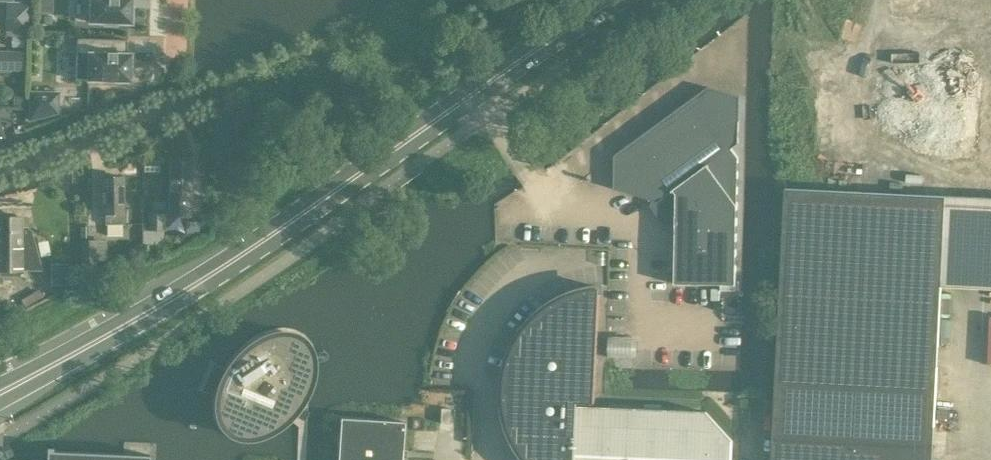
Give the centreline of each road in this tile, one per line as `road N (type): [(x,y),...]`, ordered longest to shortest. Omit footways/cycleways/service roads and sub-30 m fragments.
road 1 (unclassified): [(0,439),(315,243),(466,128),(658,0)]
road 2 (primary): [(0,393),(219,272),(615,0)]
road 3 (residential): [(0,174),(200,100)]

